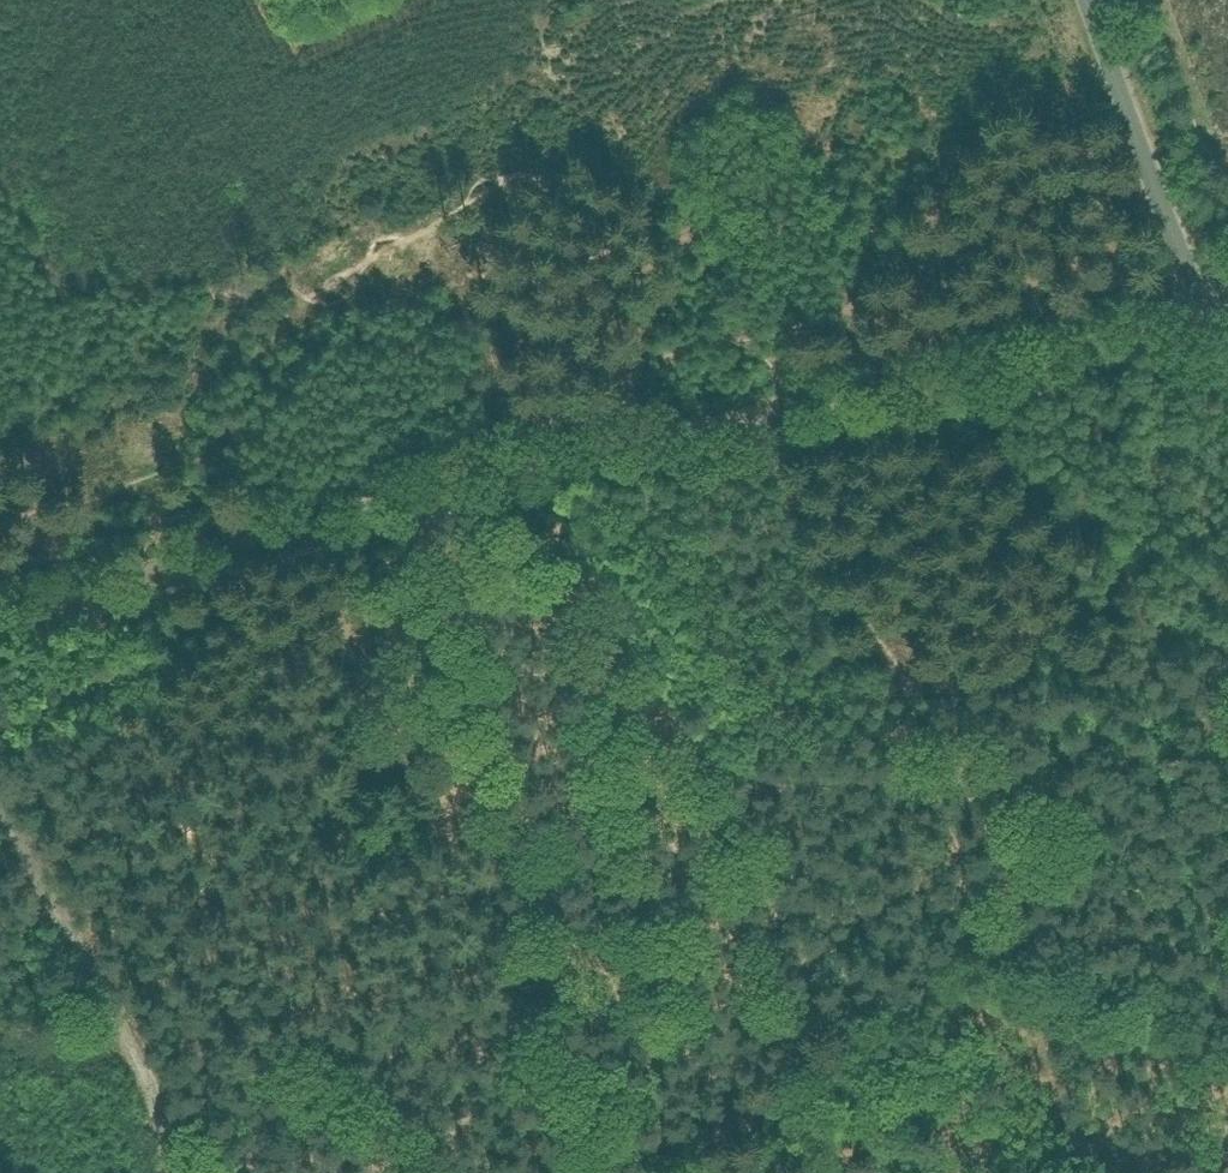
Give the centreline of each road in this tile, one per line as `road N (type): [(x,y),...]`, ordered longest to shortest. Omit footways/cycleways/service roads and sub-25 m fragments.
road 1 (track): [(0,613),(326,513),(785,406)]
road 2 (track): [(785,406),(920,389),(1227,327)]
road 3 (track): [(0,832),(192,1172)]
road 4 (unclassified): [(1227,364),(1087,0)]

